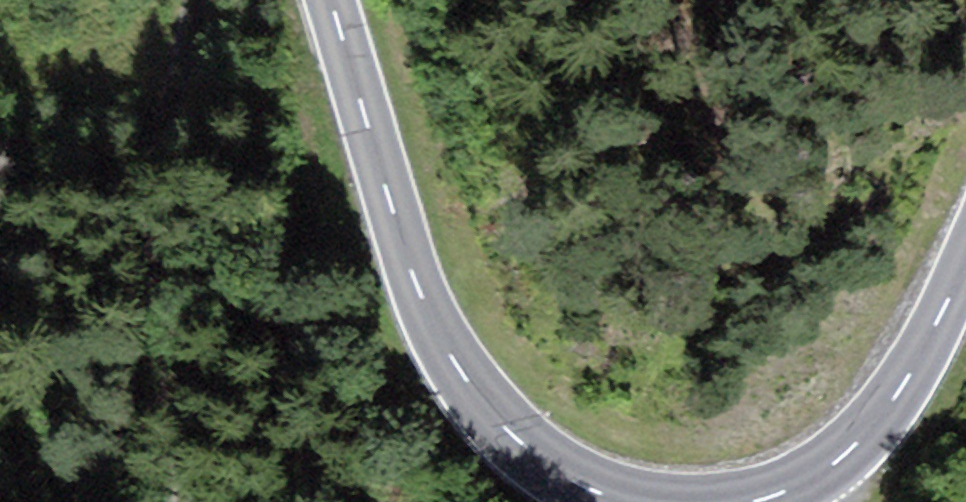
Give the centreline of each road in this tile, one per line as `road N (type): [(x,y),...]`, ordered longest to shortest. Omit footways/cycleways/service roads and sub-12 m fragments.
road 1 (secondary): [(621,501),(577,488),(523,451),(448,359),(421,299),(335,0)]
road 2 (track): [(190,0),(169,201),(189,392),(172,501)]
road 3 (secondary): [(965,269),(904,375),(838,457),(784,491),(745,501)]

